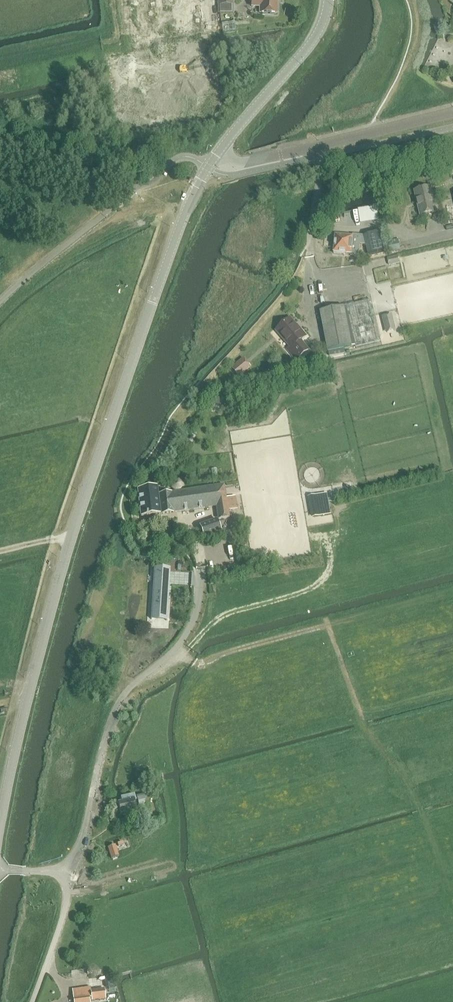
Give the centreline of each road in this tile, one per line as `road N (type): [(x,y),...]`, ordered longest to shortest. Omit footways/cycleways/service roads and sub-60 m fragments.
road 1 (secondary): [(0,829),(81,507),(177,230),(220,153)]
road 2 (unclassified): [(69,872),(106,731),(125,691),(189,632),(200,574)]
road 3 (secondary): [(220,153),(319,34),(329,0)]
road 4 (unclassified): [(33,1001),(69,872)]

